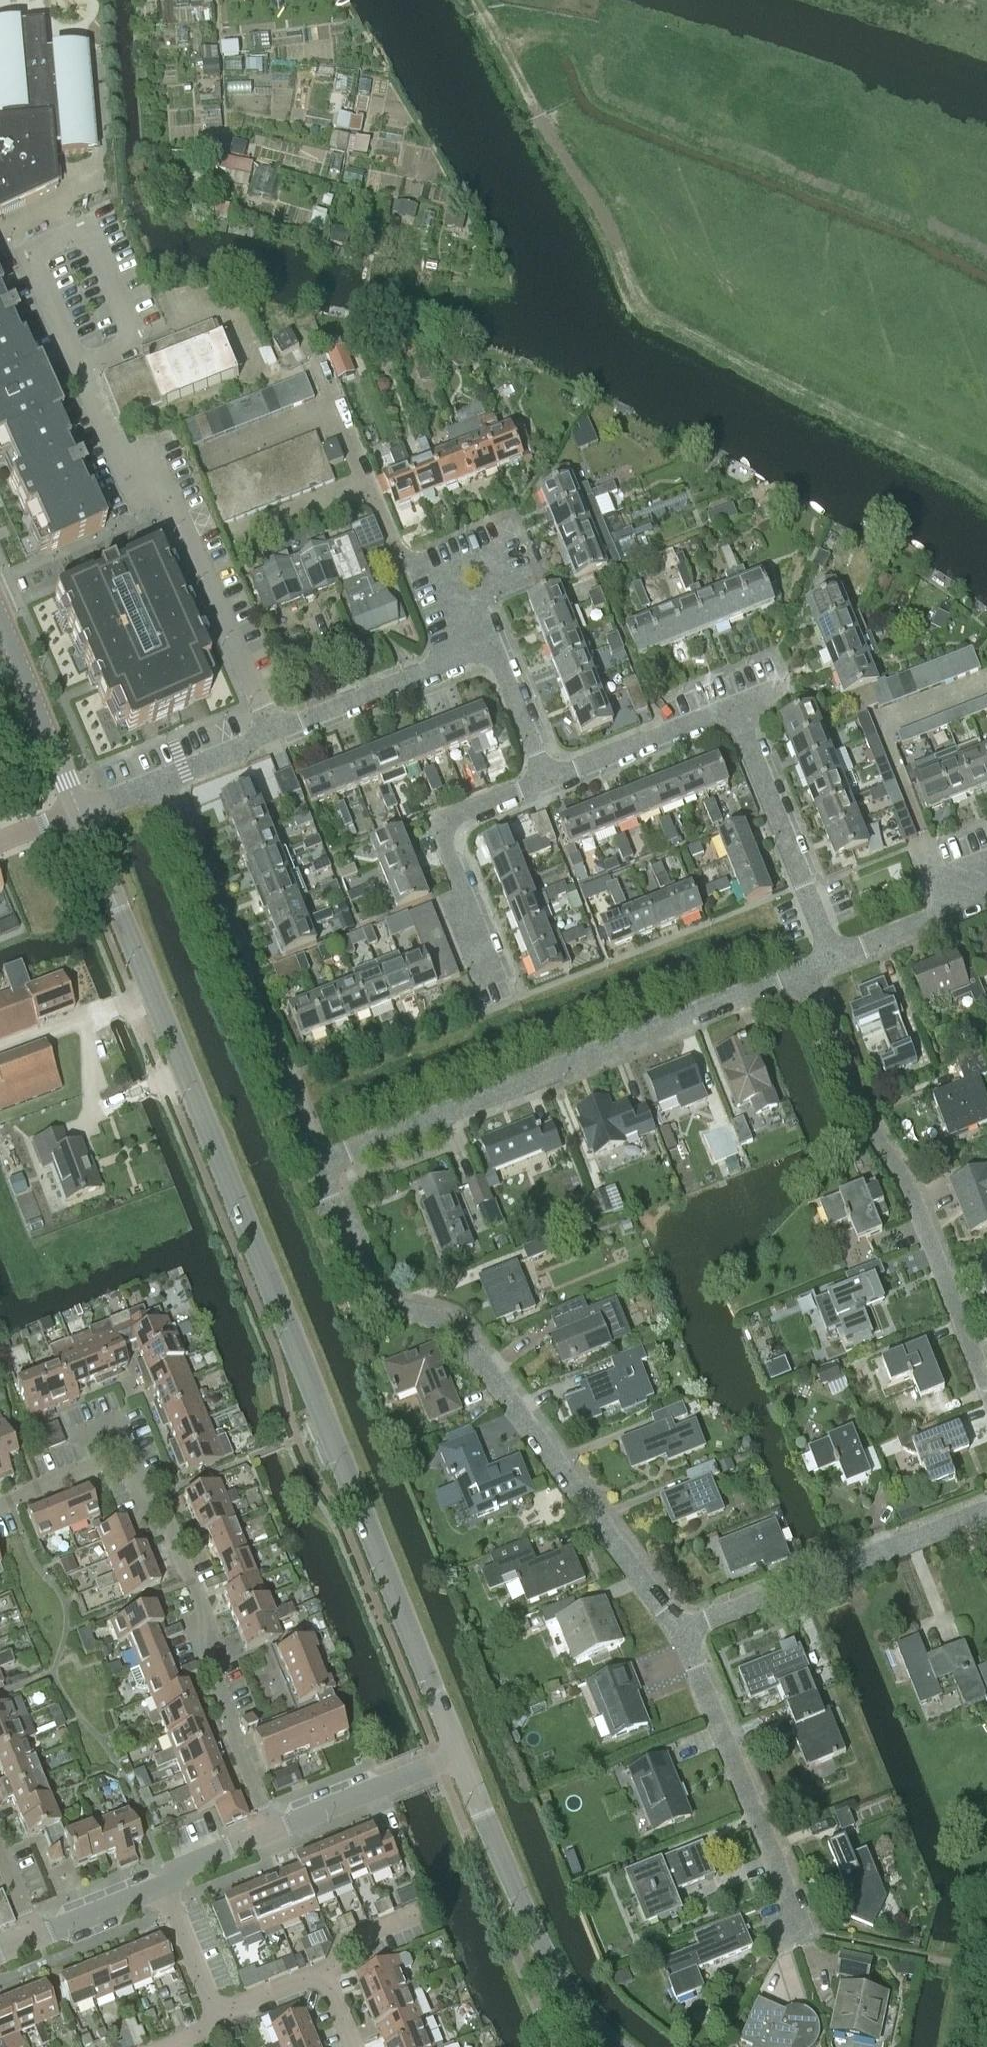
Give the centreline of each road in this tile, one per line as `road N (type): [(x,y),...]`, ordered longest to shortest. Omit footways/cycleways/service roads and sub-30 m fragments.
road 1 (tertiary): [(459,1755),(78,812)]
road 2 (track): [(986,484),(647,313),(601,211),(474,0)]
road 3 (residential): [(682,1633),(454,1323),(373,1301),(319,1164)]
road 4 (residential): [(272,1831),(127,1456),(0,1509)]
road 5 (residential): [(319,1164),(804,971)]
road 6 (residential): [(831,959),(736,709),(549,780)]
road 7 (residential): [(986,1385),(907,1185),(861,1111),(804,971)]
road 8 (residential): [(319,1164),(162,780)]
road 9 (residential): [(780,1939),(801,1930),(682,1633)]
road 10 (tertiary): [(620,2046),(555,1975),(459,1755)]
road 11 (residential): [(986,1510),(682,1633)]
road 12 (residential): [(505,1007),(438,822),(549,780)]
road 13 (residential): [(270,740),(173,500)]
road 14 (residential): [(476,660),(270,740)]
road 15 (residential): [(476,660),(443,574),(406,564),(371,484)]
road 16 (tertiary): [(78,812),(0,618)]
road 17 (residential): [(272,1831),(459,1755)]
road 18 (residential): [(831,959),(986,895)]
road 19 (residential): [(549,780),(497,653),(476,660)]
road 20 (residential): [(231,2013),(167,1879)]
road 21 (residential): [(338,410),(203,462)]
road 22 (residential): [(371,484),(239,537)]
road 23 (residential): [(38,1938),(167,1879)]

